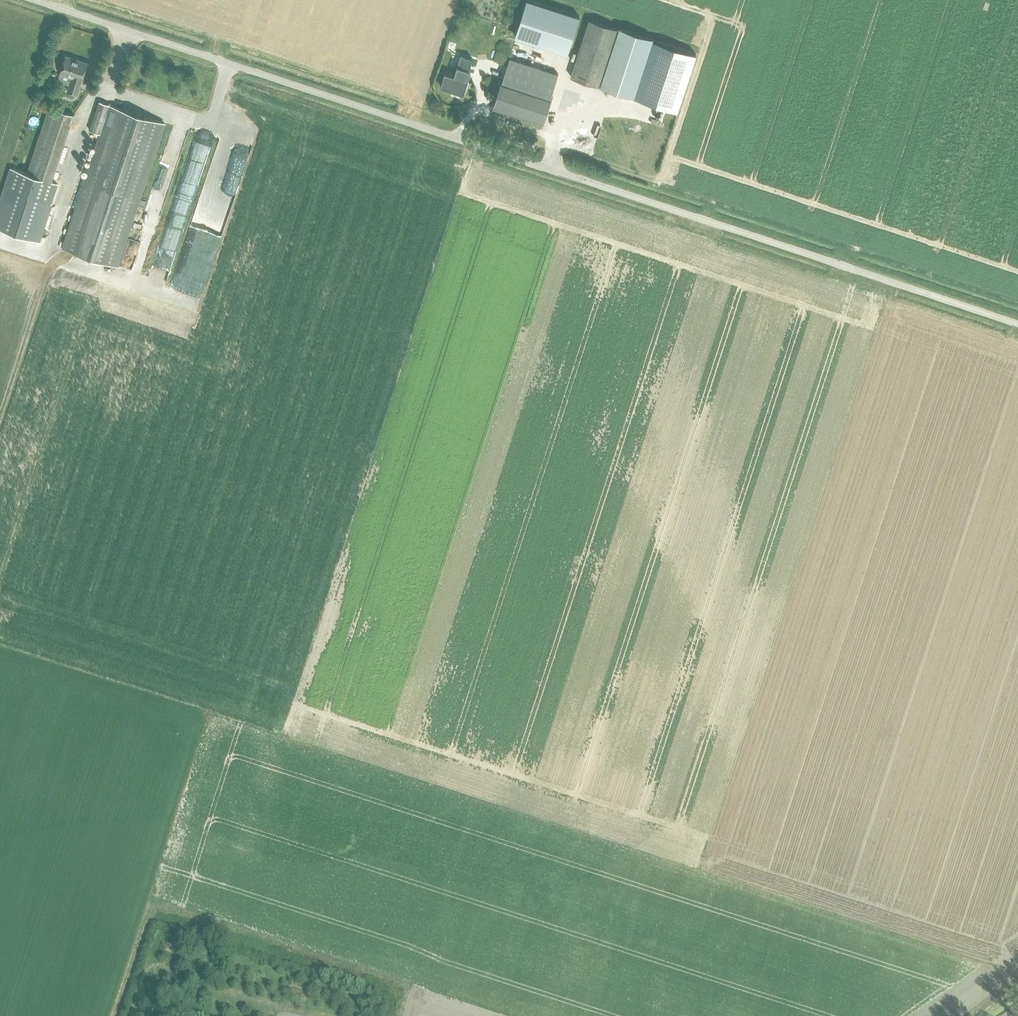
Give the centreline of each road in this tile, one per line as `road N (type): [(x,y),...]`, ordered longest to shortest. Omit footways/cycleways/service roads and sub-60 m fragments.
road 1 (unclassified): [(1017,323),(37,0)]

